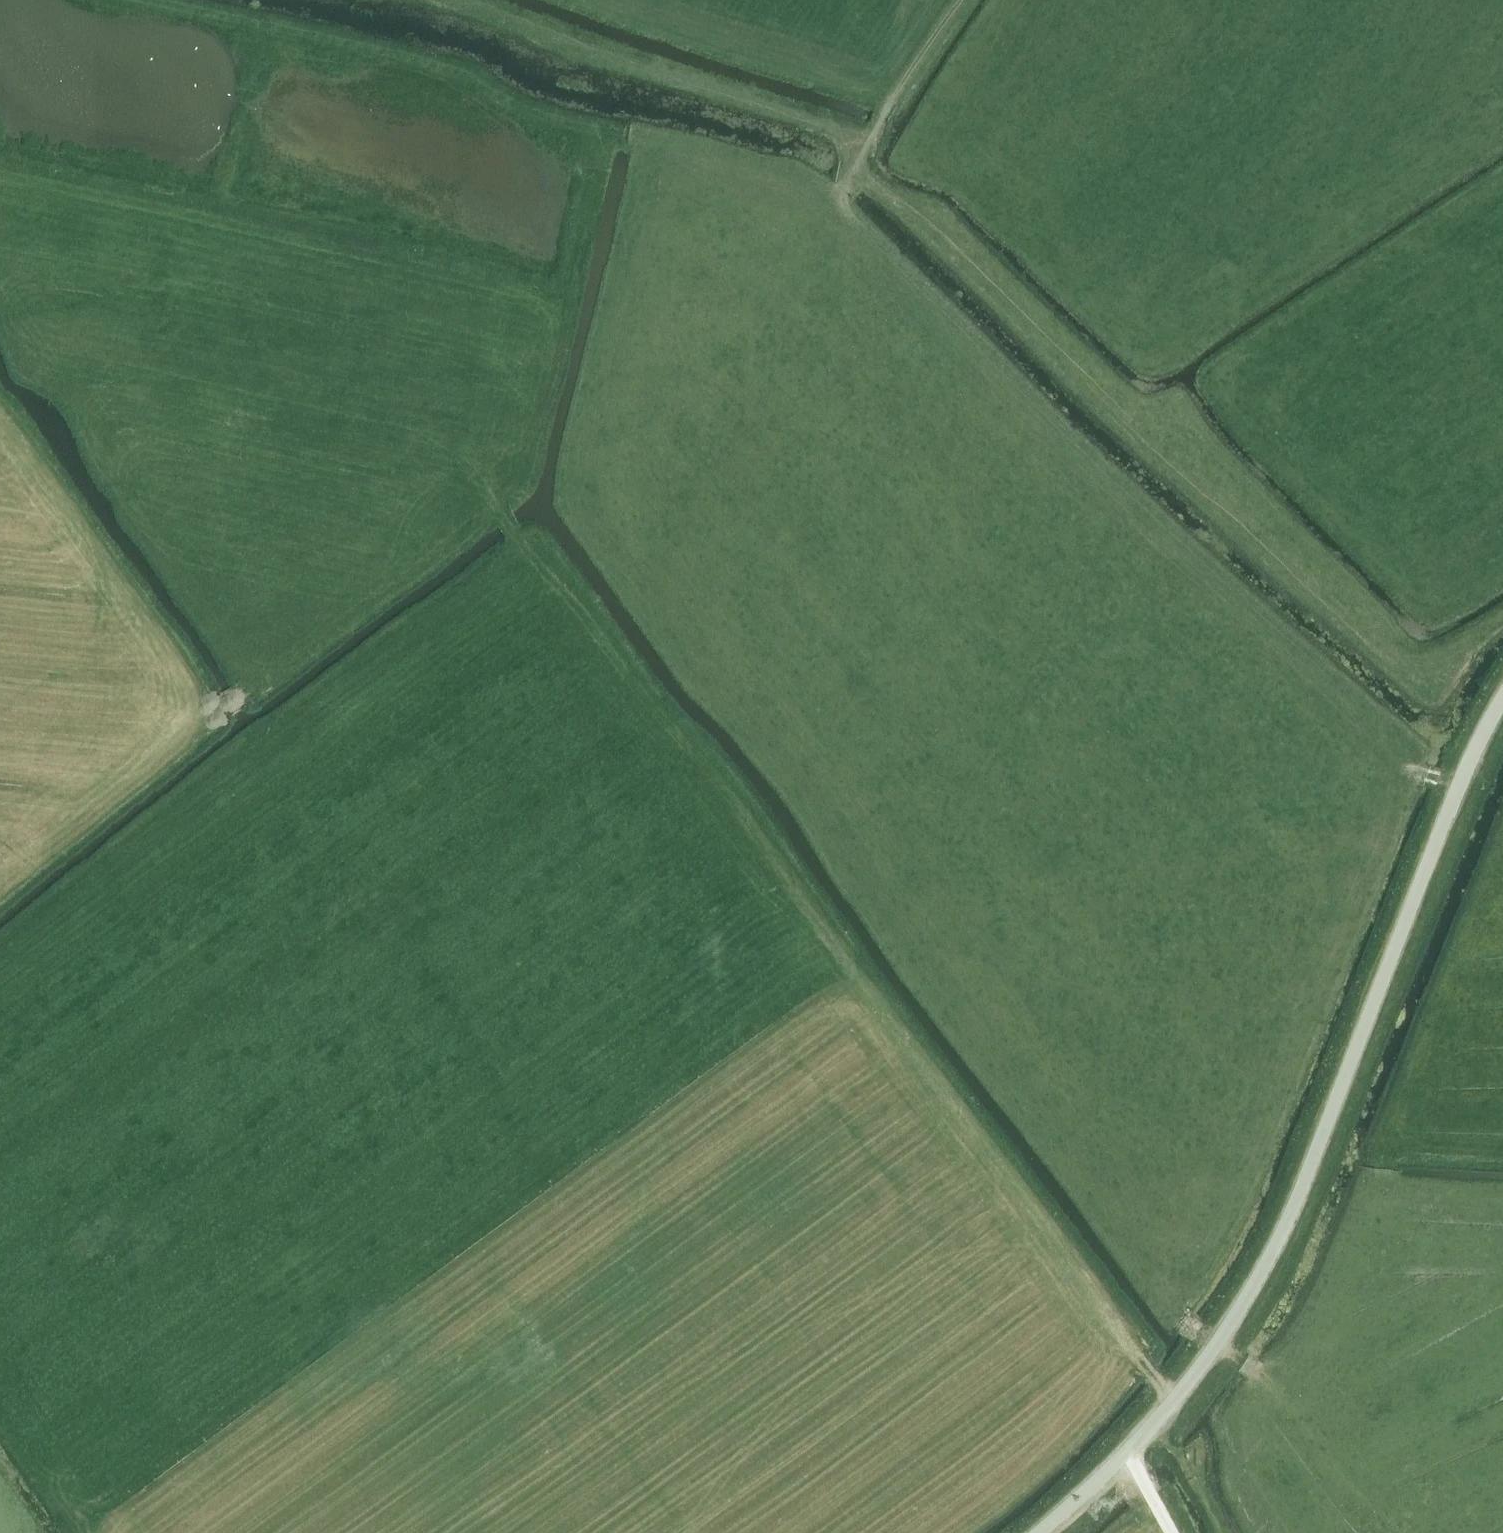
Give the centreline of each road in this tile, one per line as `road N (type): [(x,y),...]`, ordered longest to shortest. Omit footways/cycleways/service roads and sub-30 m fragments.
road 1 (track): [(449,0),(845,129),(859,174),(927,219),(1404,662),(1434,665),(1502,616)]
road 2 (tertiary): [(1026,1532),(1158,1422),(1272,1252),(1458,791),(1502,701)]

